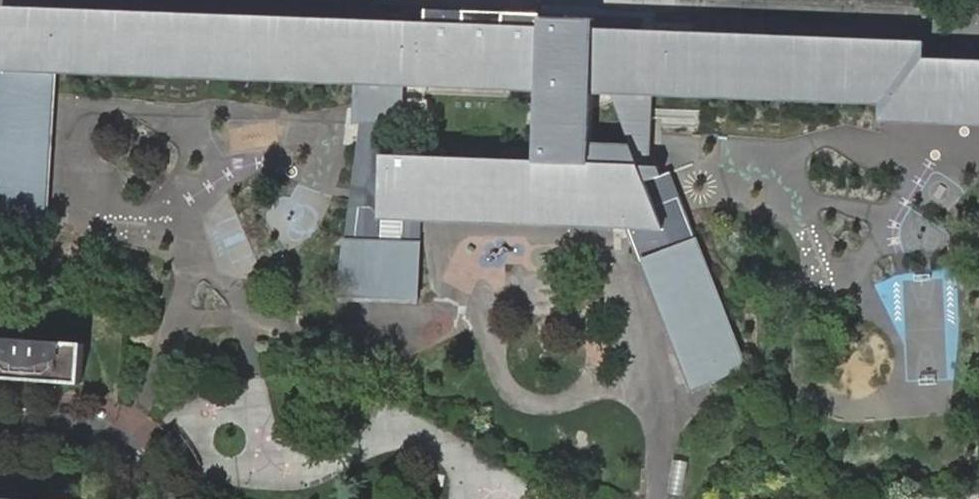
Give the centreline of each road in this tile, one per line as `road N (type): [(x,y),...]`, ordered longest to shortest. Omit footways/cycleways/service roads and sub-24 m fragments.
road 1 (residential): [(161,498),(159,480),(139,452),(90,430),(0,424)]

